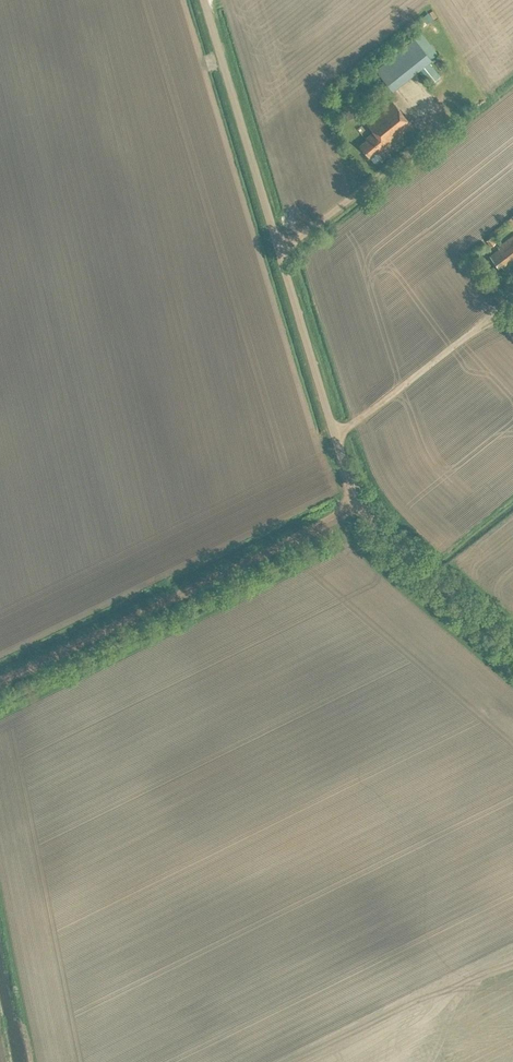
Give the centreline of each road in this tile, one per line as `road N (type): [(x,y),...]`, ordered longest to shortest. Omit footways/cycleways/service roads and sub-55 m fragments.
road 1 (unclassified): [(512,644),(391,537),(348,472),(204,0)]
road 2 (track): [(362,500),(0,682)]
road 3 (track): [(335,432),(512,295)]
road 4 (track): [(279,251),(432,130)]

